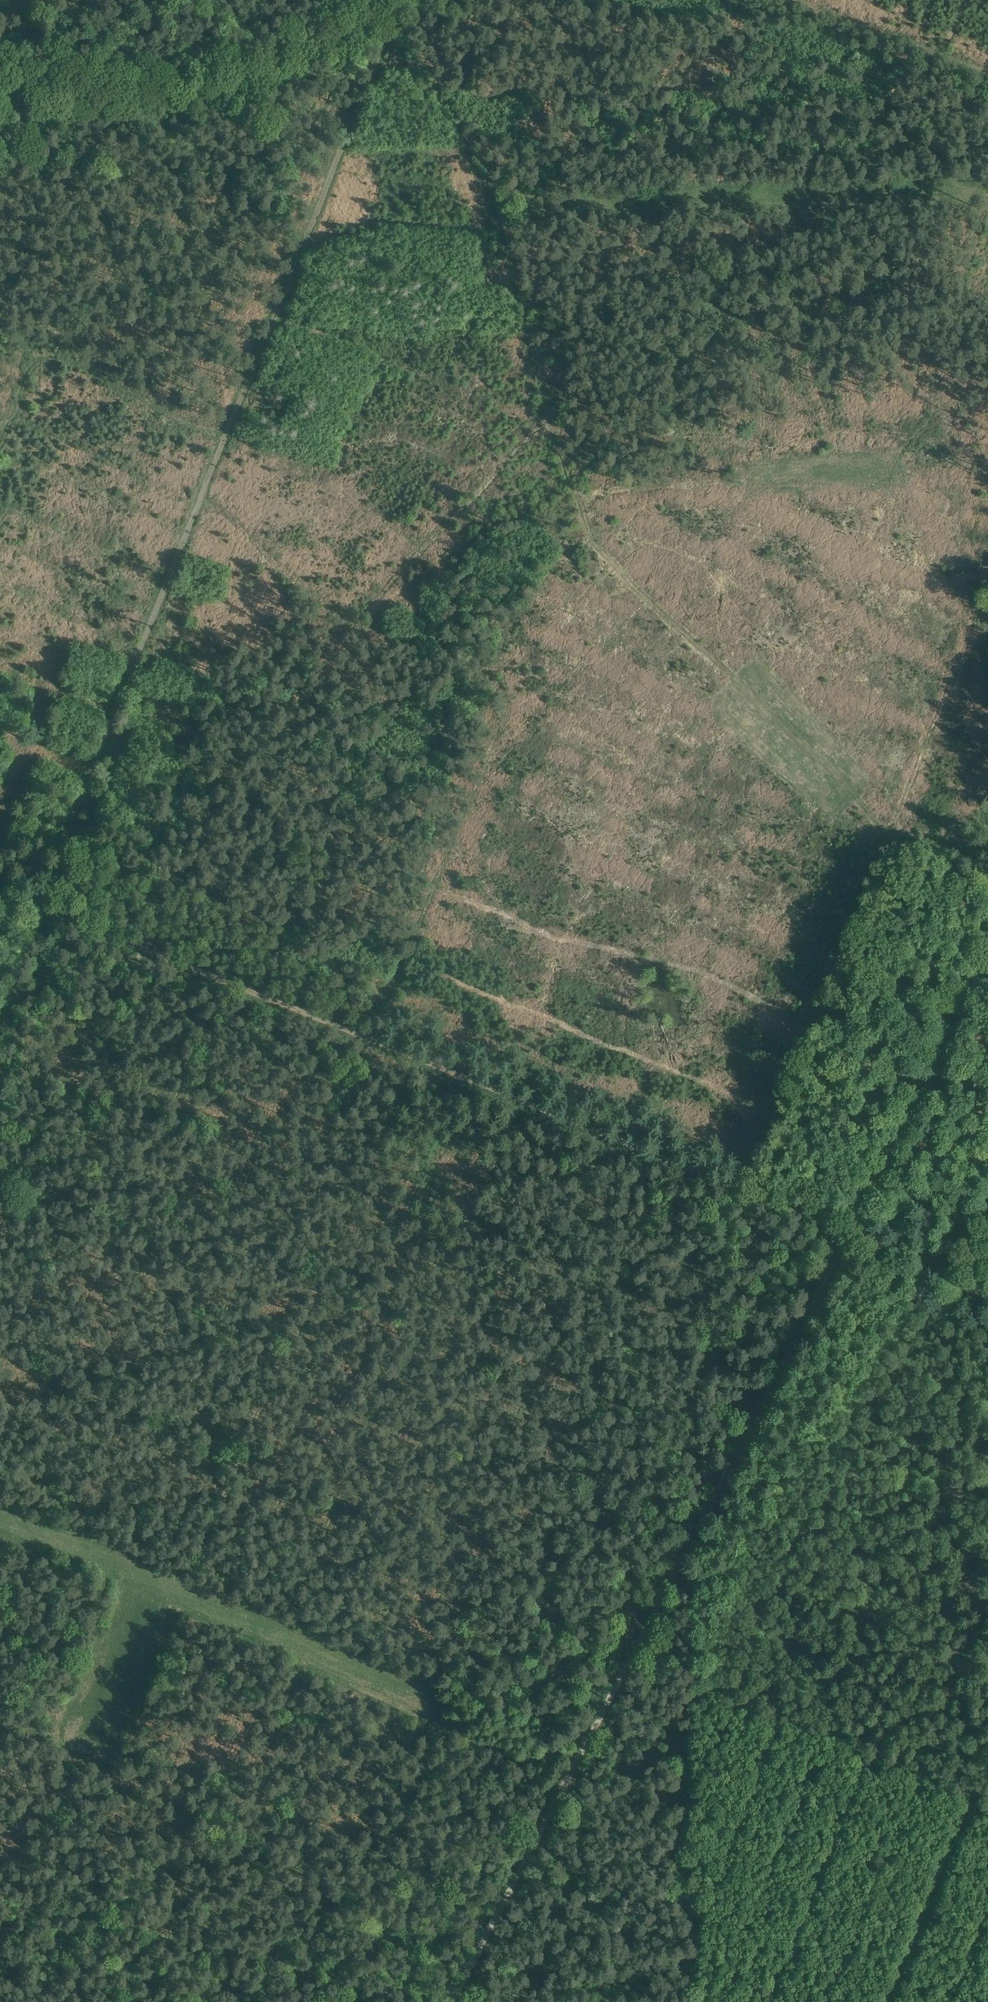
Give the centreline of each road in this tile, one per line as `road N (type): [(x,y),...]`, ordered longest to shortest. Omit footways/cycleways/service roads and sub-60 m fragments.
road 1 (track): [(451,2001),(987,969)]
road 2 (track): [(33,902),(987,1295)]
road 3 (track): [(0,109),(175,101),(388,17),(478,189),(514,297),(545,350),(571,459)]
road 4 (track): [(33,902),(81,787)]

